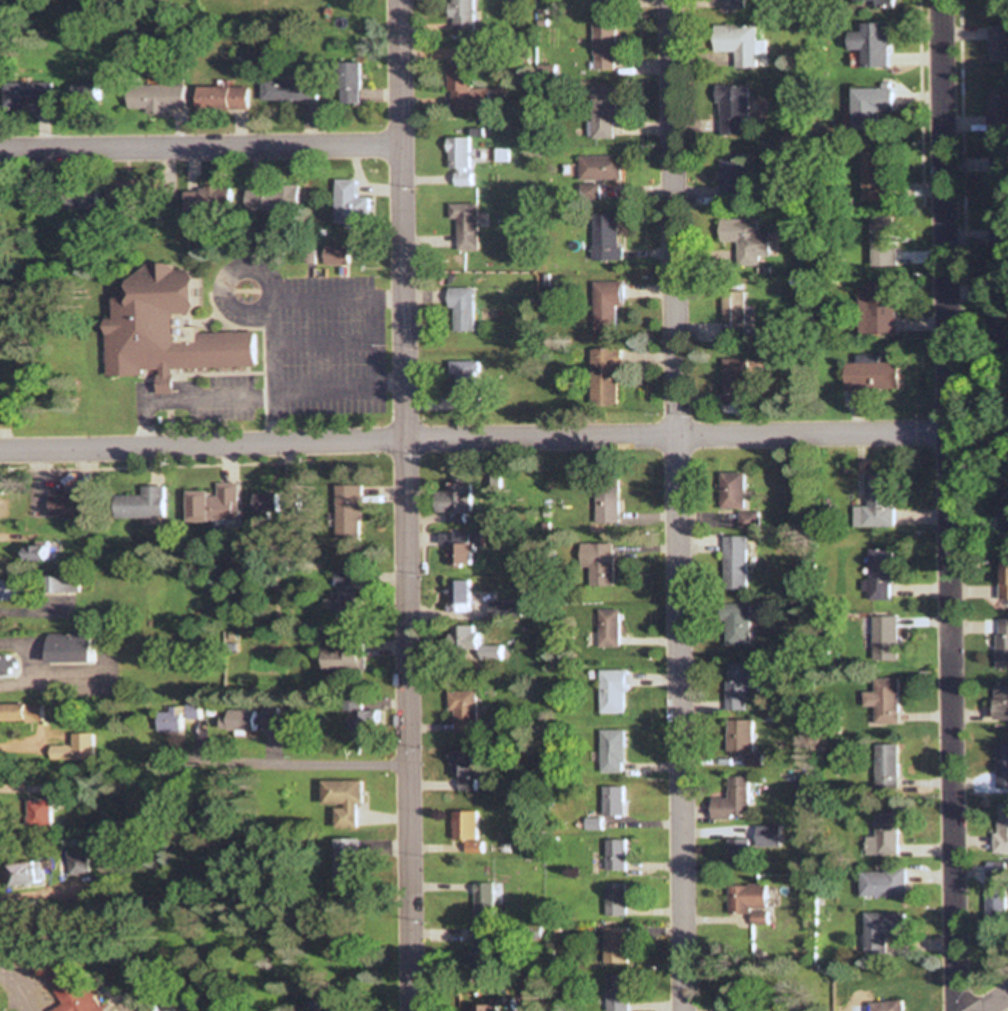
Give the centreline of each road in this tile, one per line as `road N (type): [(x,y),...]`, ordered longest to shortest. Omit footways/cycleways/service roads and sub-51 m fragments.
road 1 (residential): [(411,1010),(399,0)]
road 2 (residential): [(952,1010),(940,0)]
road 3 (residential): [(682,1010),(671,0)]
road 4 (residential): [(0,450),(945,434)]
road 5 (residential): [(0,149),(401,146)]
road 6 (residential): [(177,756),(409,764)]

